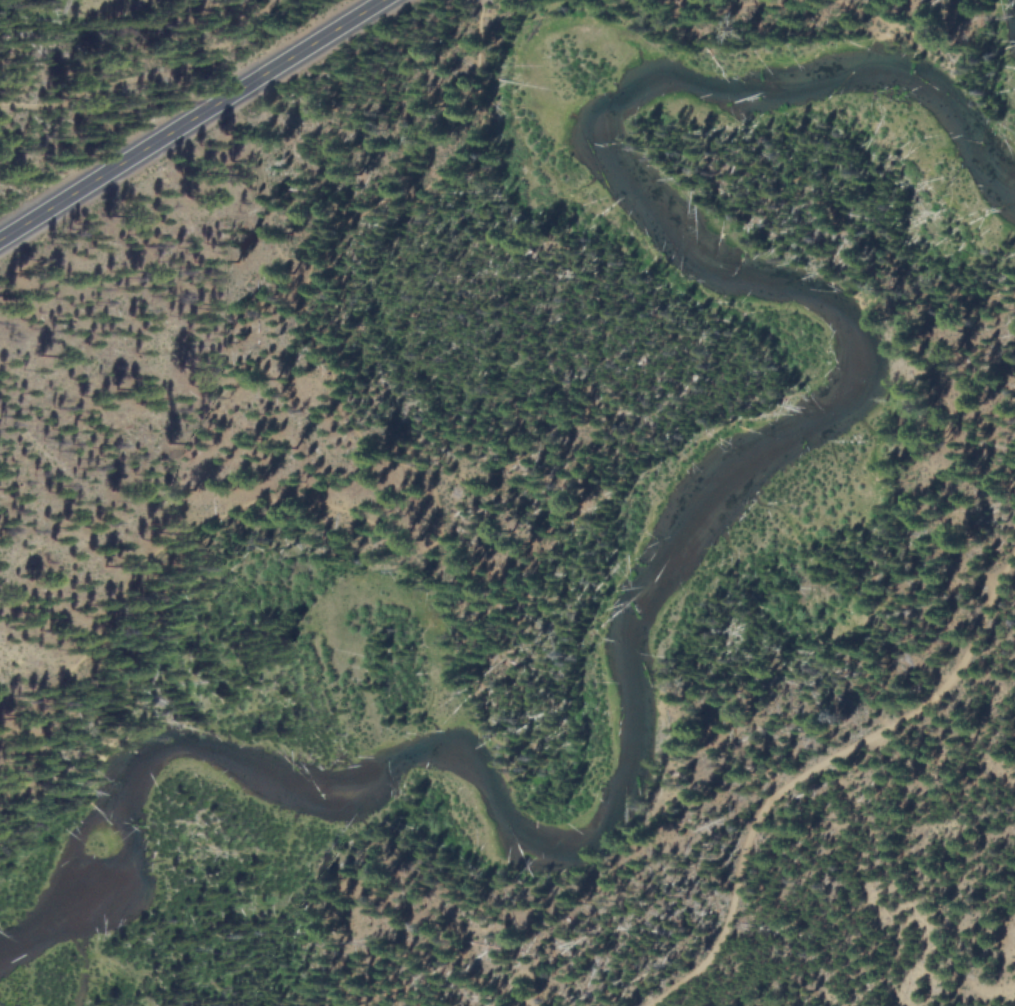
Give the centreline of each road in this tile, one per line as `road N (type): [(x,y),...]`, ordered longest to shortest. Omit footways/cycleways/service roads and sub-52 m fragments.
road 1 (track): [(638,1005),(939,633),(1014,499)]
road 2 (secondary): [(0,240),(385,0)]

